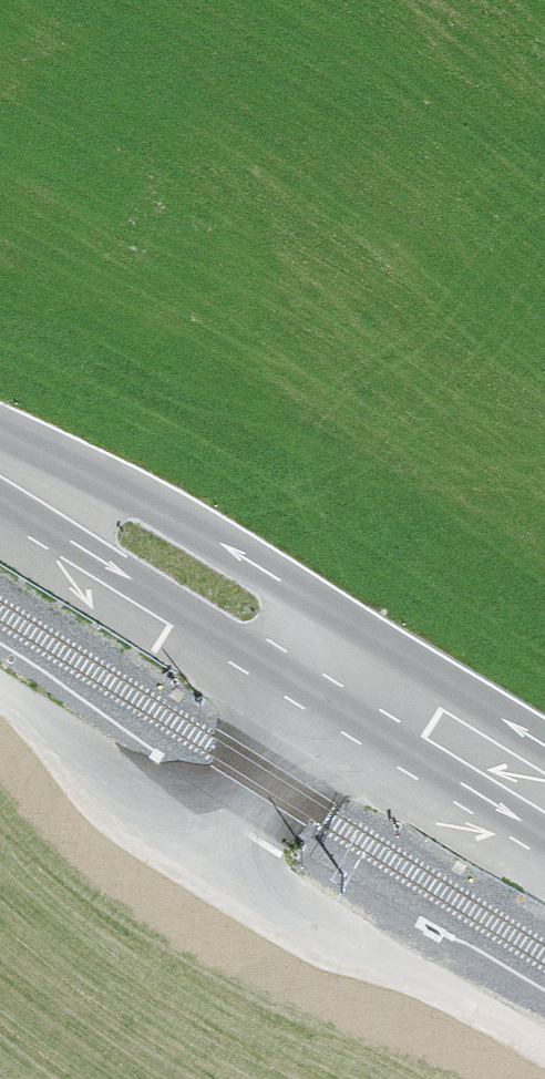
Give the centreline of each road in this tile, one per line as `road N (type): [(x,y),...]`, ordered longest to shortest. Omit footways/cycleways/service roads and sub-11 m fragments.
road 1 (secondary): [(0,492),(115,546),(544,824)]
road 2 (secondary): [(544,778),(157,522),(0,492)]
road 3 (track): [(544,1044),(330,944),(202,855)]

